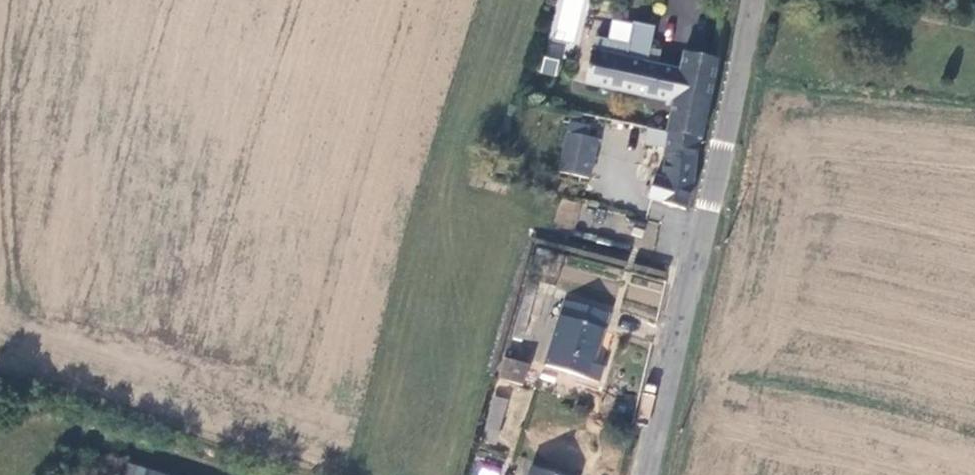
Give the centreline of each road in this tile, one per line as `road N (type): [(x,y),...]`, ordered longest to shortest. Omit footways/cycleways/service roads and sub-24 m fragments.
road 1 (unclassified): [(648,474),(754,0)]

